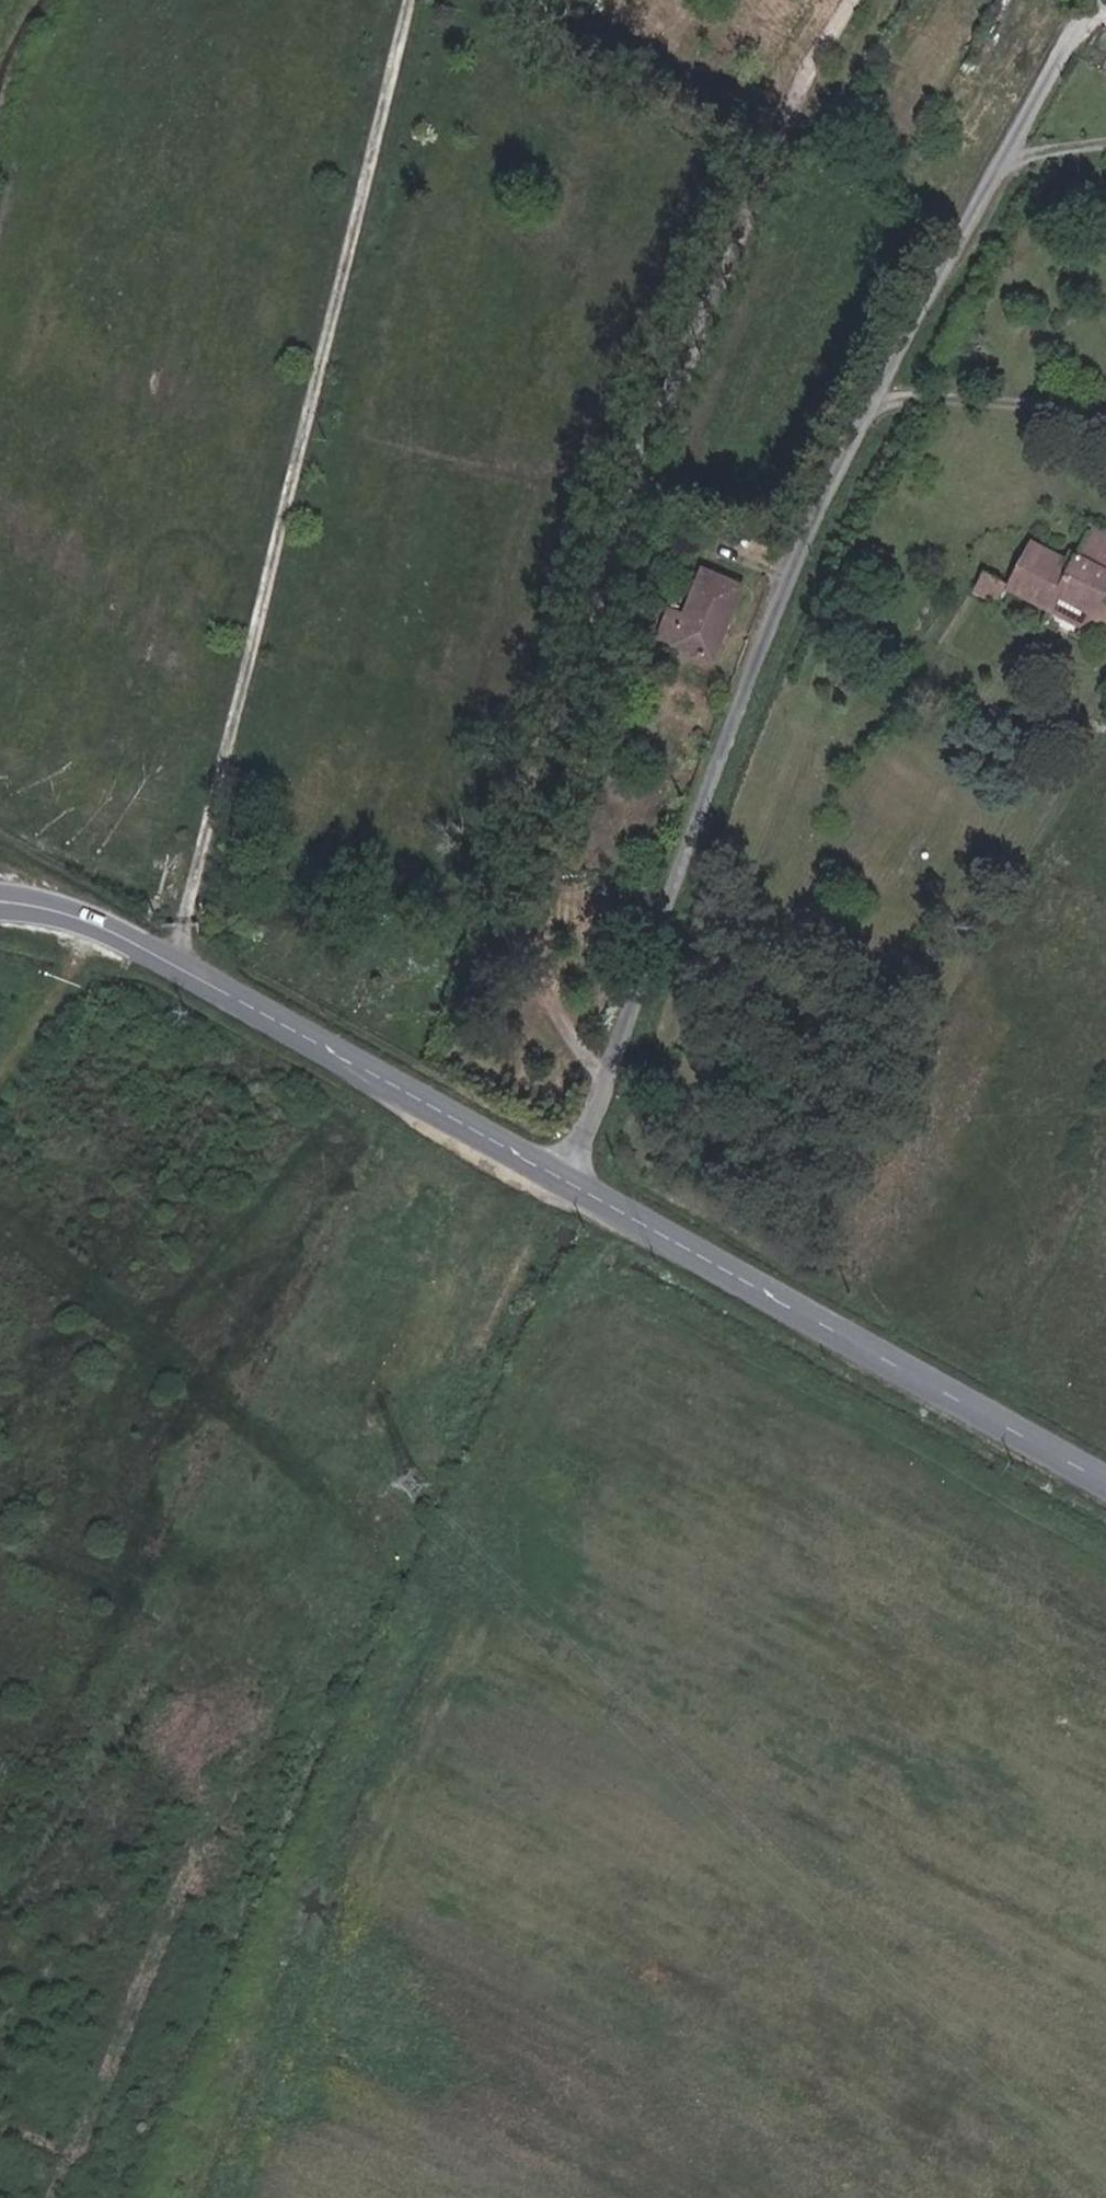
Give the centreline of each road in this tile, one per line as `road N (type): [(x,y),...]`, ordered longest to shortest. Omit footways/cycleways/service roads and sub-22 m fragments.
road 1 (unclassified): [(567,1185),(790,579),(1103,0)]
road 2 (tertiary): [(0,901),(38,904),(180,966),(567,1185)]
road 3 (tertiary): [(567,1185),(1105,1483)]

